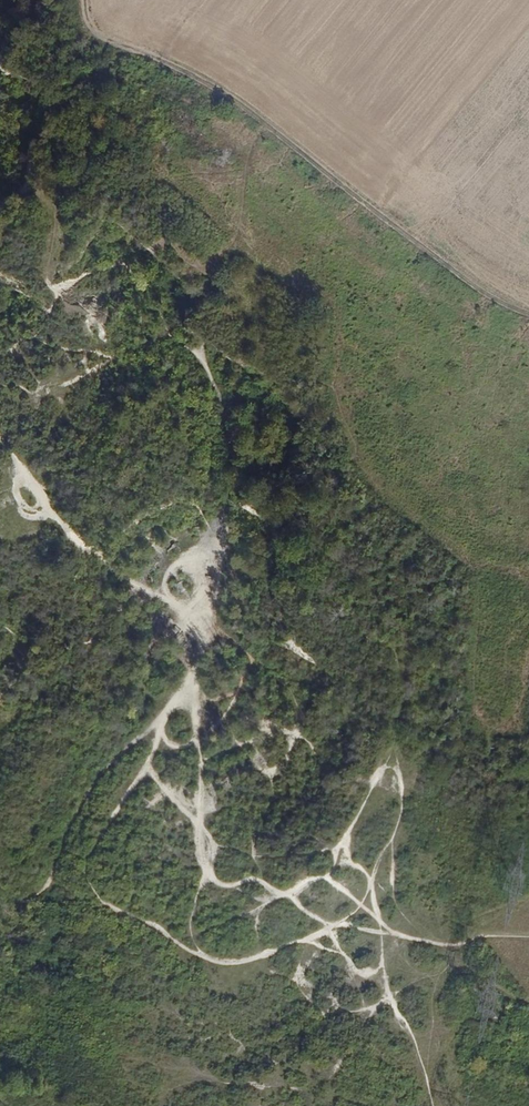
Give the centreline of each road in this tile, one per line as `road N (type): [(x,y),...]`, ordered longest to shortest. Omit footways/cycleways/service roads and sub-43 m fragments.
road 1 (track): [(0,918),(46,891),(81,805),(188,693),(217,607),(227,437),(216,385),(167,332)]
road 2 (track): [(87,0),(92,30),(201,81),(265,122),(475,284),(528,314)]
road 3 (track): [(206,627),(184,632),(90,556),(0,441)]
road 4 (track): [(441,1105),(397,992),(410,967),(458,945),(528,992)]

